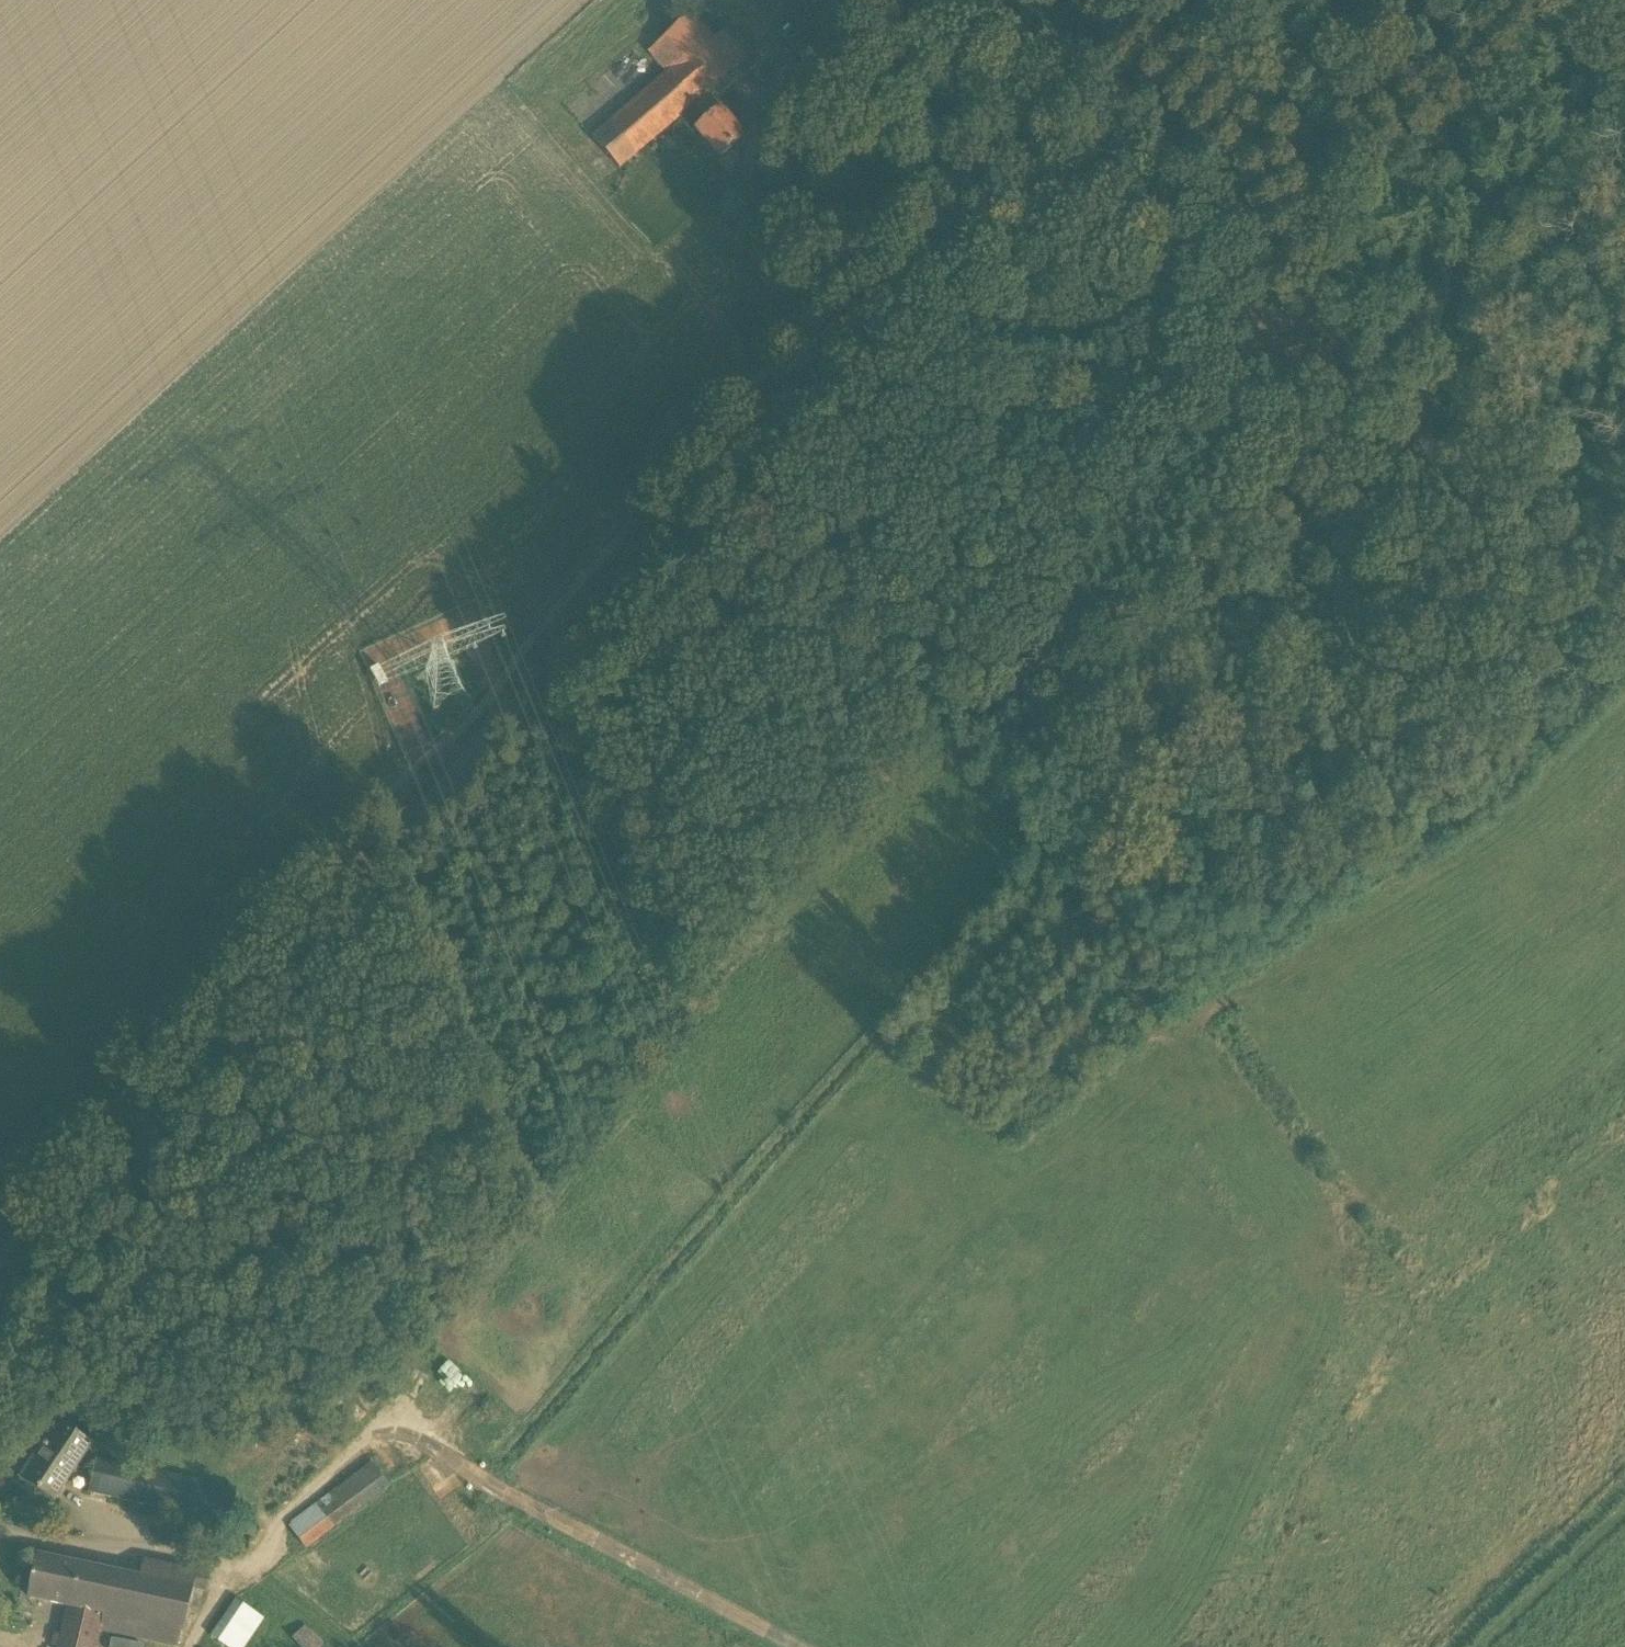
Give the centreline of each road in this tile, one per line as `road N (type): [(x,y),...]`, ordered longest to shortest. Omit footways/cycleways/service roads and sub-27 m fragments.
road 1 (tertiary): [(0,1341),(122,1158),(353,893),(776,441),(1153,0)]

